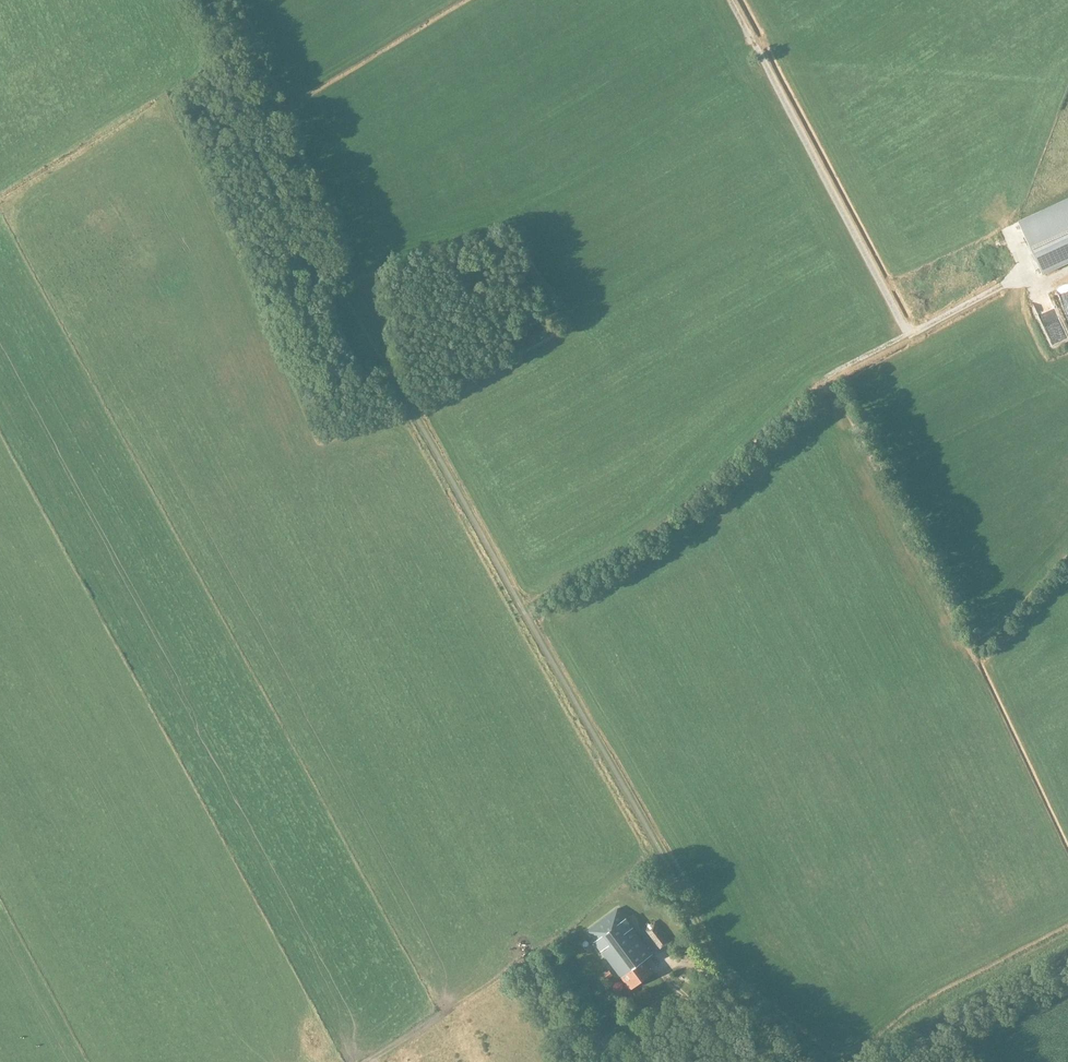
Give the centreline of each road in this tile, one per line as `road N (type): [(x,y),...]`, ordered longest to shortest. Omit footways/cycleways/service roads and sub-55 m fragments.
road 1 (track): [(1067,277),(1000,286),(911,338),(730,0)]
road 2 (track): [(1067,937),(938,1003),(887,1044),(884,1060)]
road 3 (unclassified): [(881,1061),(1067,966)]

